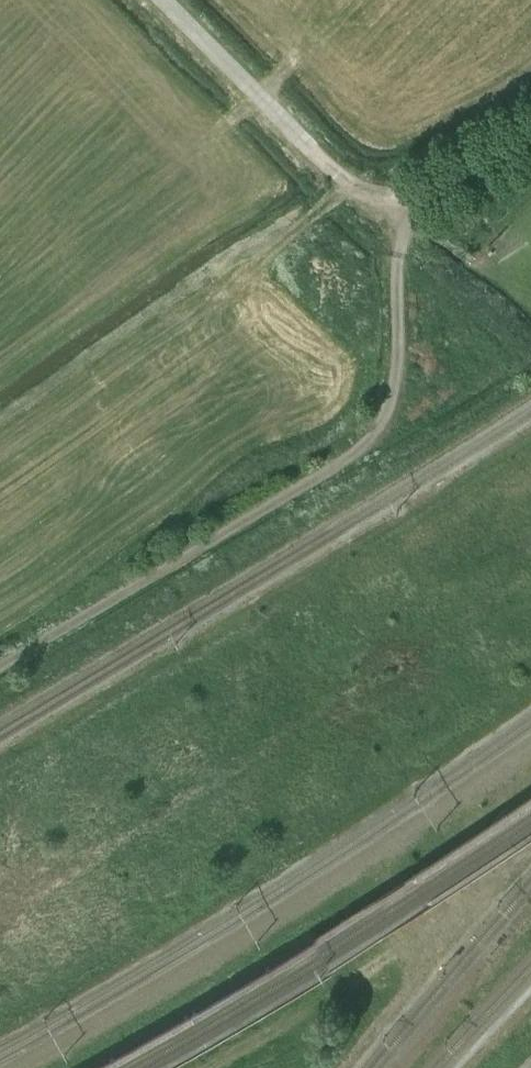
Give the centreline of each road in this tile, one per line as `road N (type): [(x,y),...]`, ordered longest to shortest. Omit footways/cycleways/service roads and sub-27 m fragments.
road 1 (track): [(0,664),(376,440),(394,398),(397,256),(413,197)]
road 2 (unclassified): [(530,131),(413,197),(363,190),(164,0)]
road 3 (track): [(204,1067),(392,950)]

